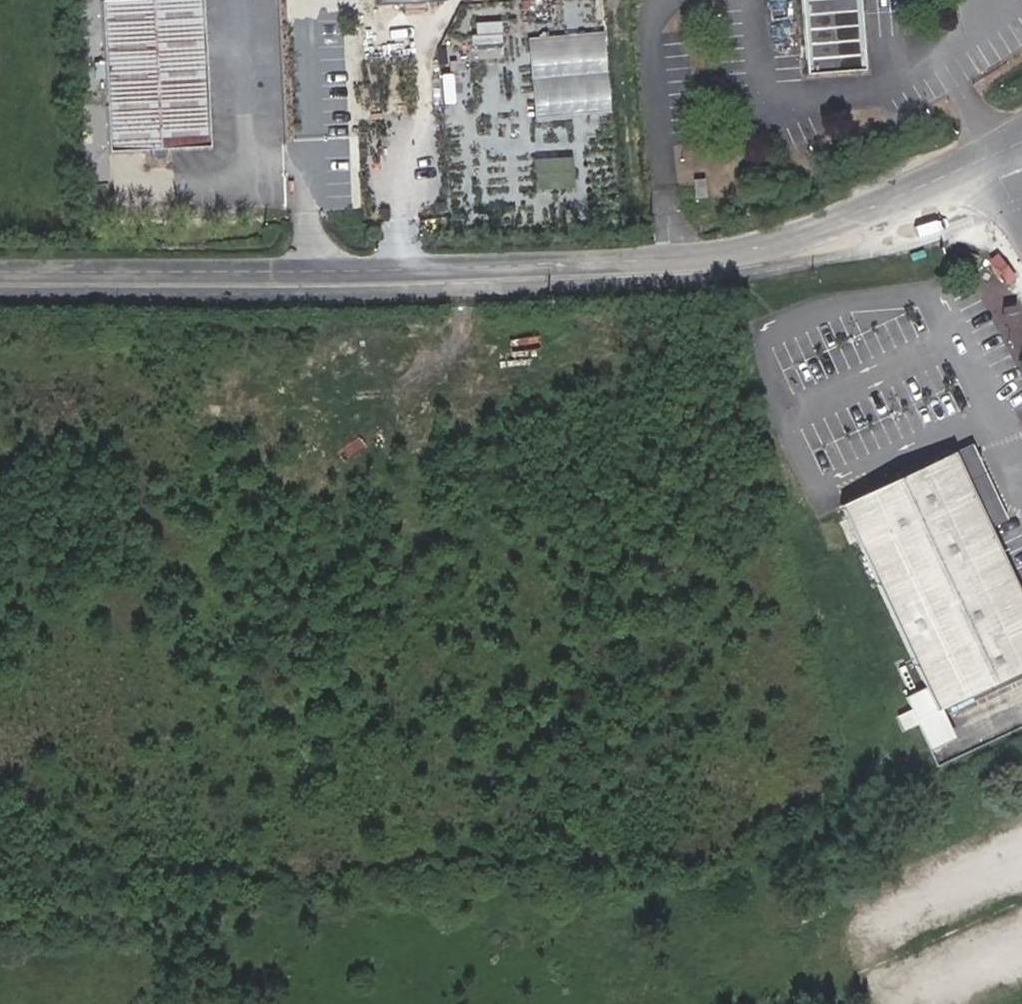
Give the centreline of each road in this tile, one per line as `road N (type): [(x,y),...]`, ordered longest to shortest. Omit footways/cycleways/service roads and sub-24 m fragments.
road 1 (tertiary): [(0,267),(326,268),(734,246),(985,151)]

